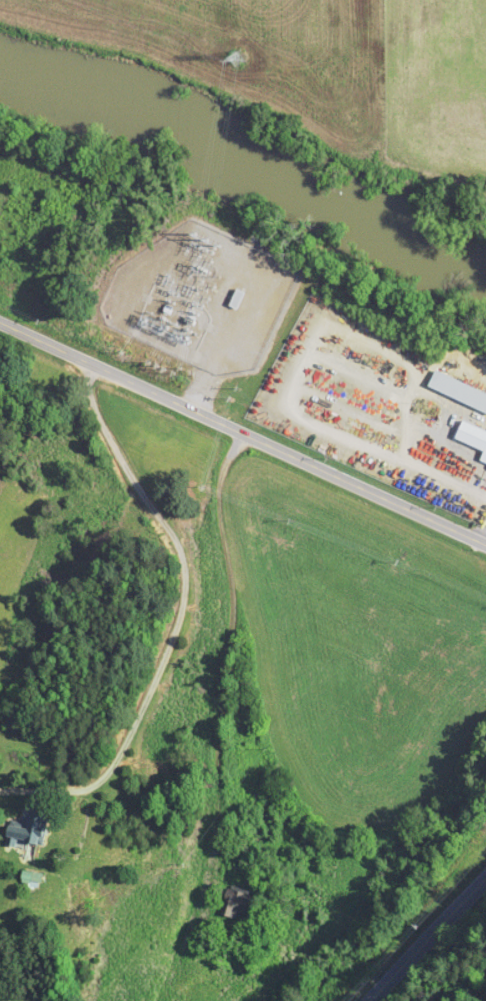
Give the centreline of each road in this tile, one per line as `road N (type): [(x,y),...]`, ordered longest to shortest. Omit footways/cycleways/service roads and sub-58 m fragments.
road 1 (residential): [(86,361),(114,456),(167,534),(180,571),(167,636),(109,767),(84,787),(0,790)]
road 2 (tertiary): [(485,544),(0,321)]
road 3 (residential): [(240,432),(220,473),(232,596),(209,891)]
road 4 (secondary): [(365,1000),(485,869)]

